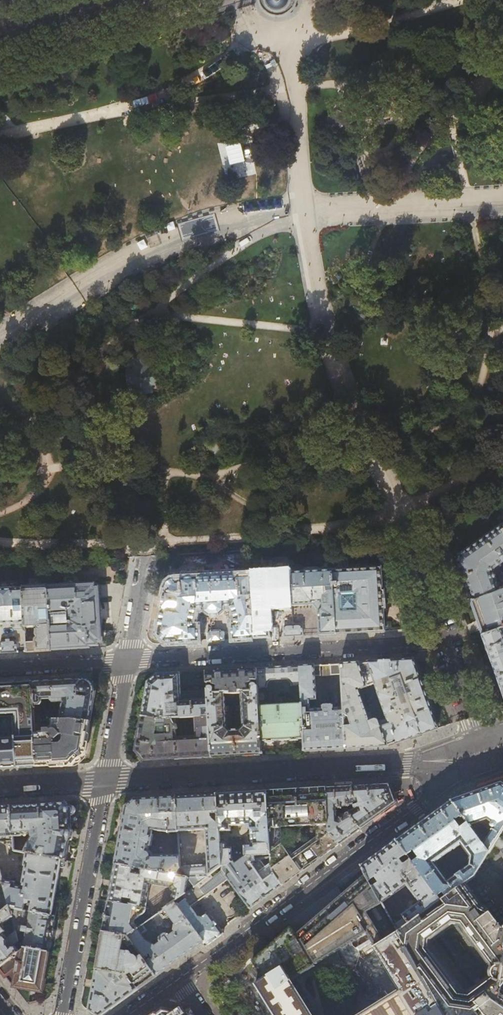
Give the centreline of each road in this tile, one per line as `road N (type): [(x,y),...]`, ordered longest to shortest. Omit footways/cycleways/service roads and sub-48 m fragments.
road 1 (residential): [(476,761),(178,980)]
road 2 (residential): [(447,642),(127,660)]
road 3 (tertiary): [(105,781),(407,765)]
road 4 (residential): [(64,1014),(105,781)]
road 5 (residential): [(0,668),(127,660)]
road 6 (residential): [(105,781),(127,660)]

